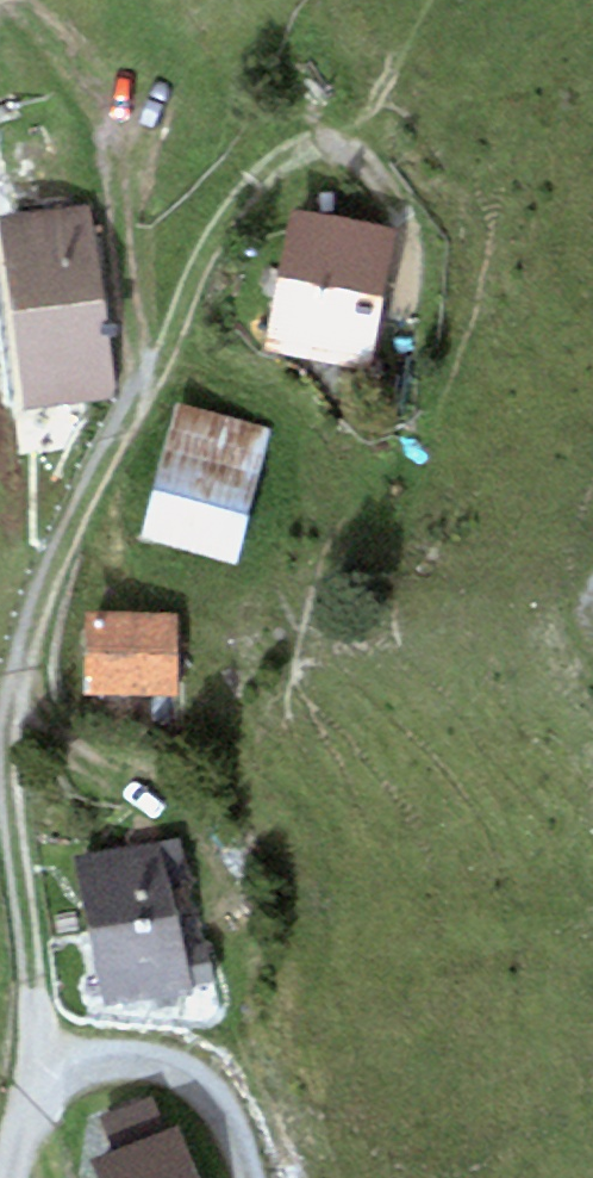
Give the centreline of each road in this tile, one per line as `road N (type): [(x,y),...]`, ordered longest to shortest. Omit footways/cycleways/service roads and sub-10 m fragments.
road 1 (track): [(35,1064),(6,717),(66,543),(141,384)]
road 2 (track): [(141,384),(226,206),(274,154),(298,140),(351,139),(390,182),(404,214)]
road 3 (track): [(8,0),(72,64),(101,114),(114,153),(141,384)]
road 4 (track): [(35,1064),(129,1052),(171,1065),(223,1106),(254,1177)]
road 5 (track): [(11,690),(74,753),(181,810)]

